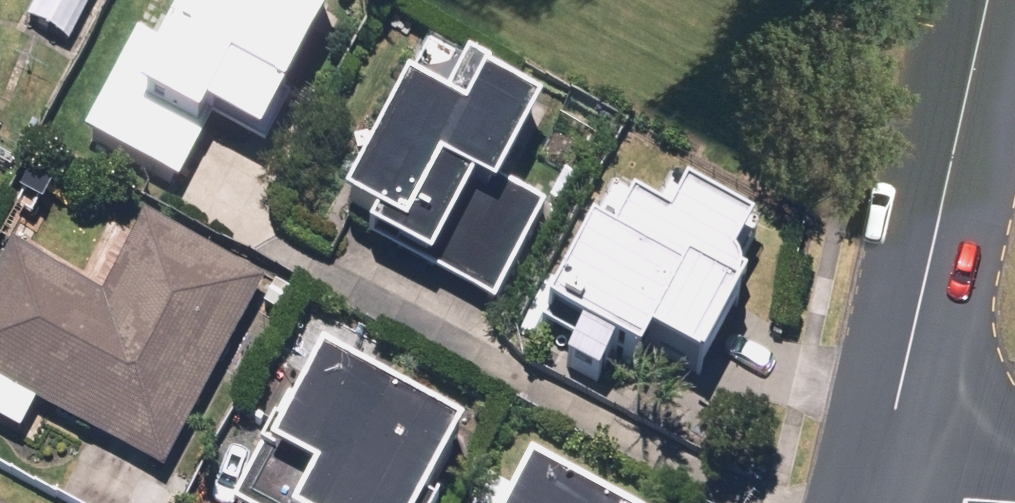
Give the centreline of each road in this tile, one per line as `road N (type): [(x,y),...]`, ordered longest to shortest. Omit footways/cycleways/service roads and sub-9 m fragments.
road 1 (secondary): [(993,0),(883,489)]

